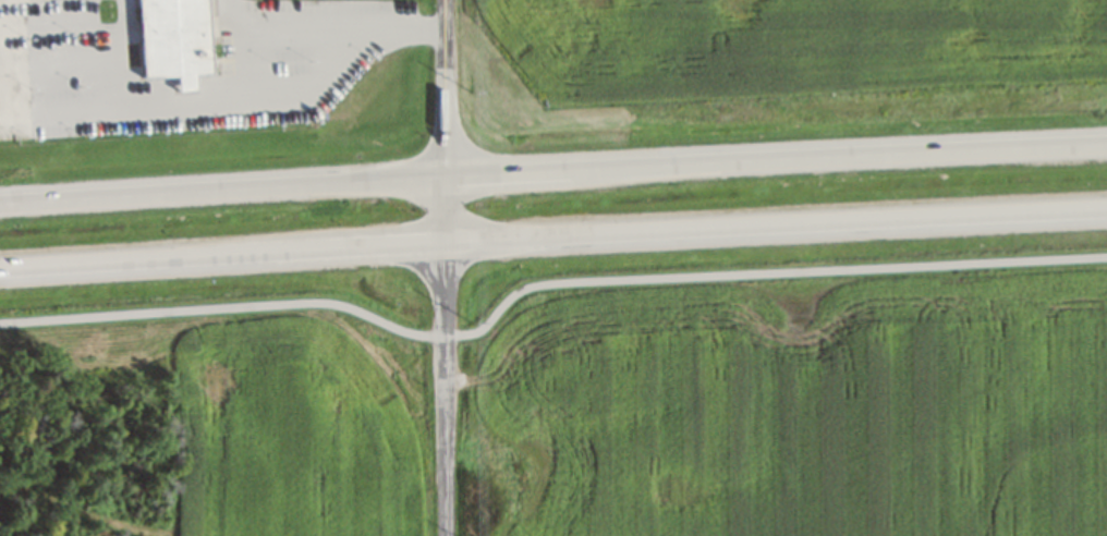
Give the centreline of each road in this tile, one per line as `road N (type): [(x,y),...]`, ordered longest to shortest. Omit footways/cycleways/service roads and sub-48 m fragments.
road 1 (trunk): [(448,241),(1106,210)]
road 2 (trunk): [(1106,145),(448,176)]
road 3 (residential): [(447,0),(449,535)]
road 4 (trunk): [(448,176),(0,205)]
road 5 (trunk): [(0,268),(448,241)]

